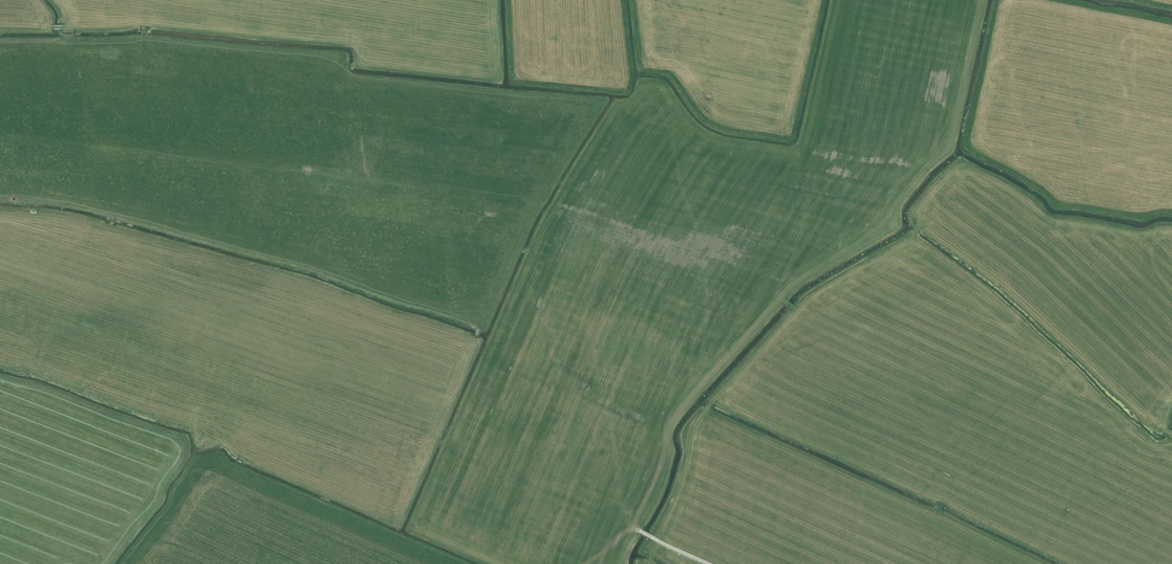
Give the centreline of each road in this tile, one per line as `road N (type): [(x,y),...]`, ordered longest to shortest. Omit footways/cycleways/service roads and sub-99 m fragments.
road 1 (track): [(804,279),(670,421),(629,517),(635,532),(704,563)]

